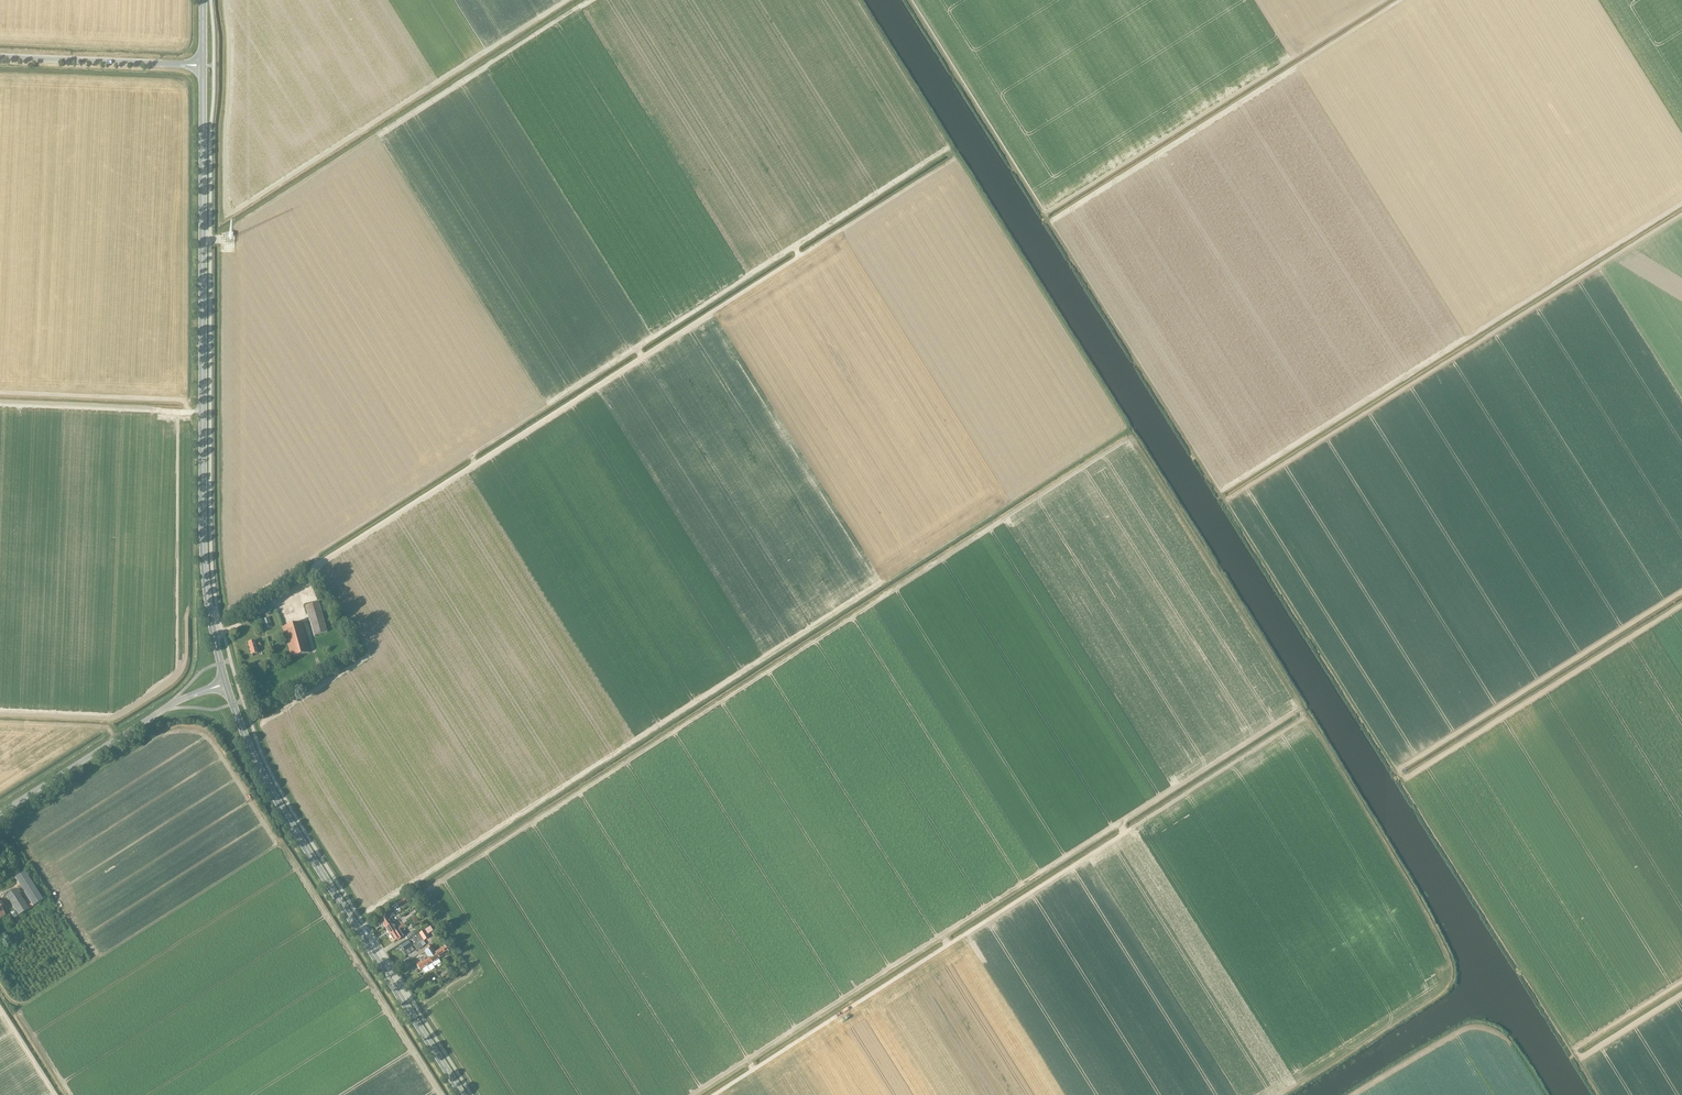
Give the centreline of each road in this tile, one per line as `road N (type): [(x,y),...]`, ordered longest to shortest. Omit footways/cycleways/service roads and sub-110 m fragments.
road 1 (secondary): [(462,1094),(276,798),(227,687)]
road 2 (secondary): [(210,616),(203,239)]
road 3 (track): [(1467,339),(1681,204)]
road 4 (unclassified): [(0,813),(210,689)]
road 5 (secondary): [(203,239),(203,69)]
road 6 (unclassified): [(0,57),(160,64)]

